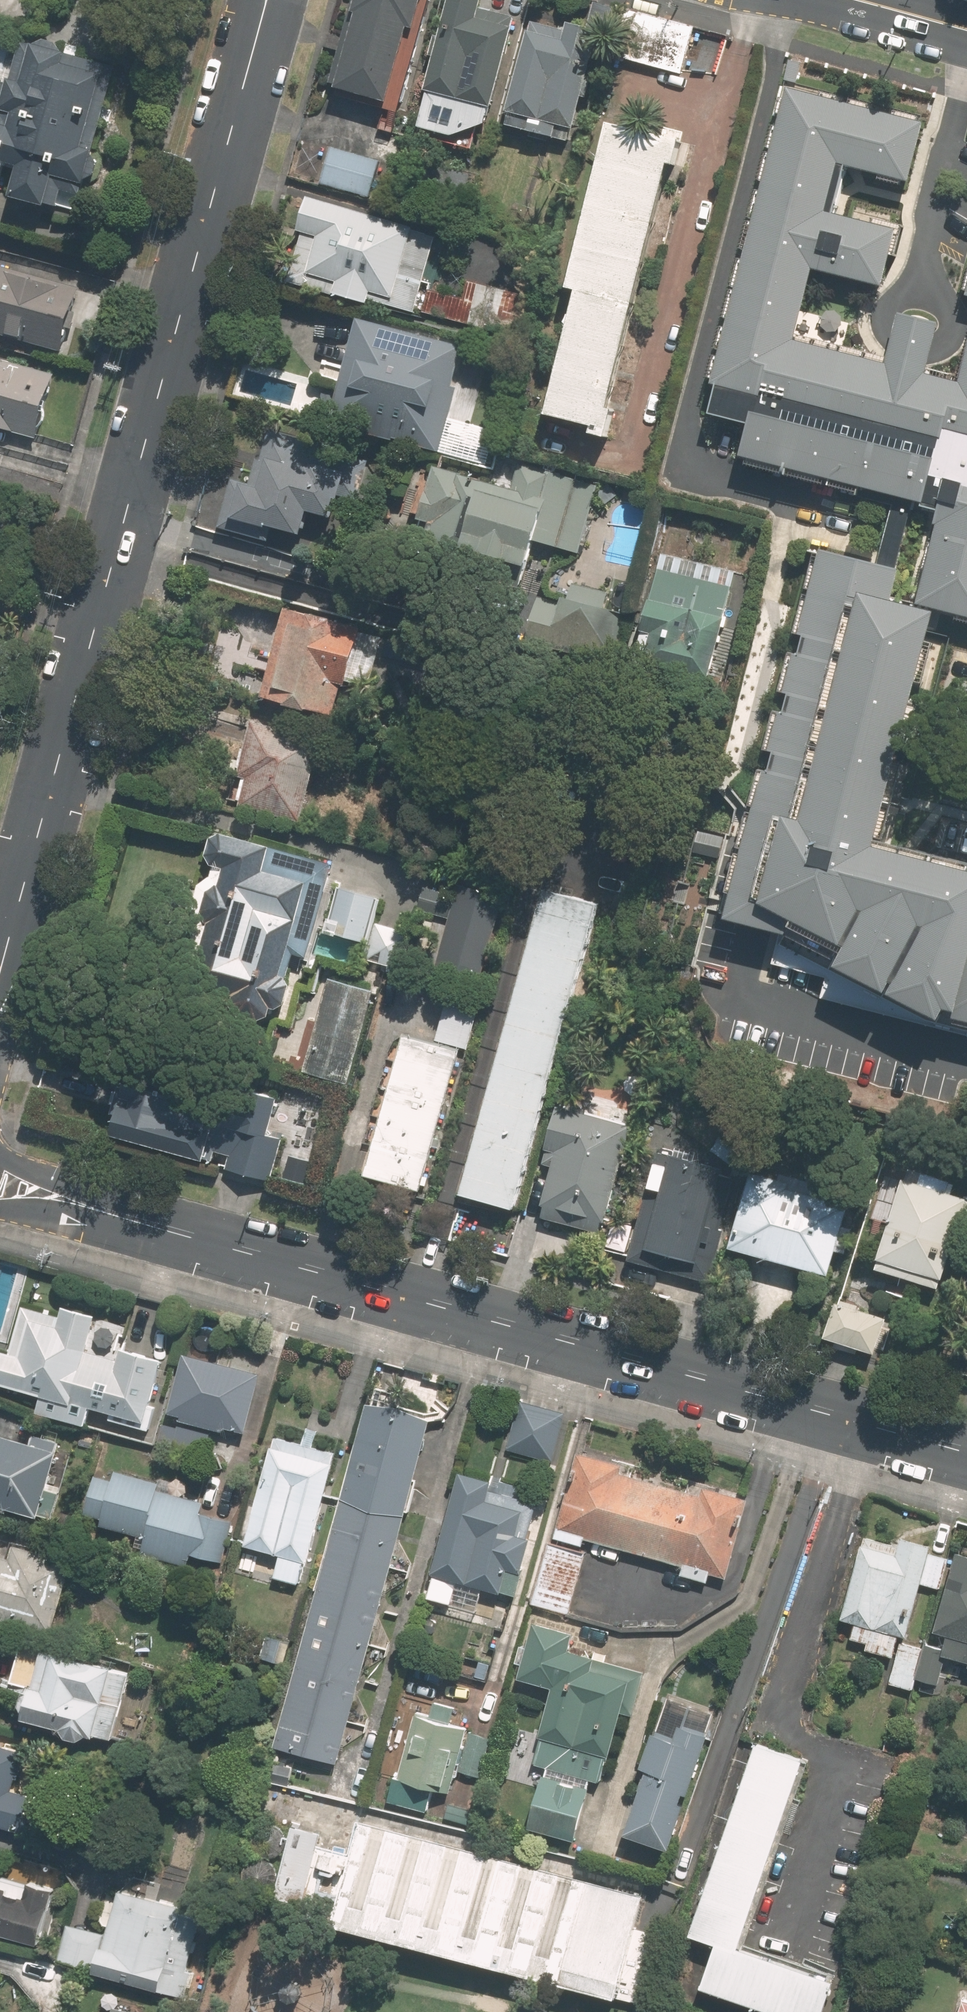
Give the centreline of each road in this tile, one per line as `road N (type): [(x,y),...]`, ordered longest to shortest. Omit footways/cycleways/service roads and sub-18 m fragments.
road 1 (residential): [(0,980),(268,0)]
road 2 (residential): [(966,1453),(124,1217)]
road 3 (residential): [(0,1148),(124,1217)]
road 4 (residential): [(124,1217),(0,1210)]

